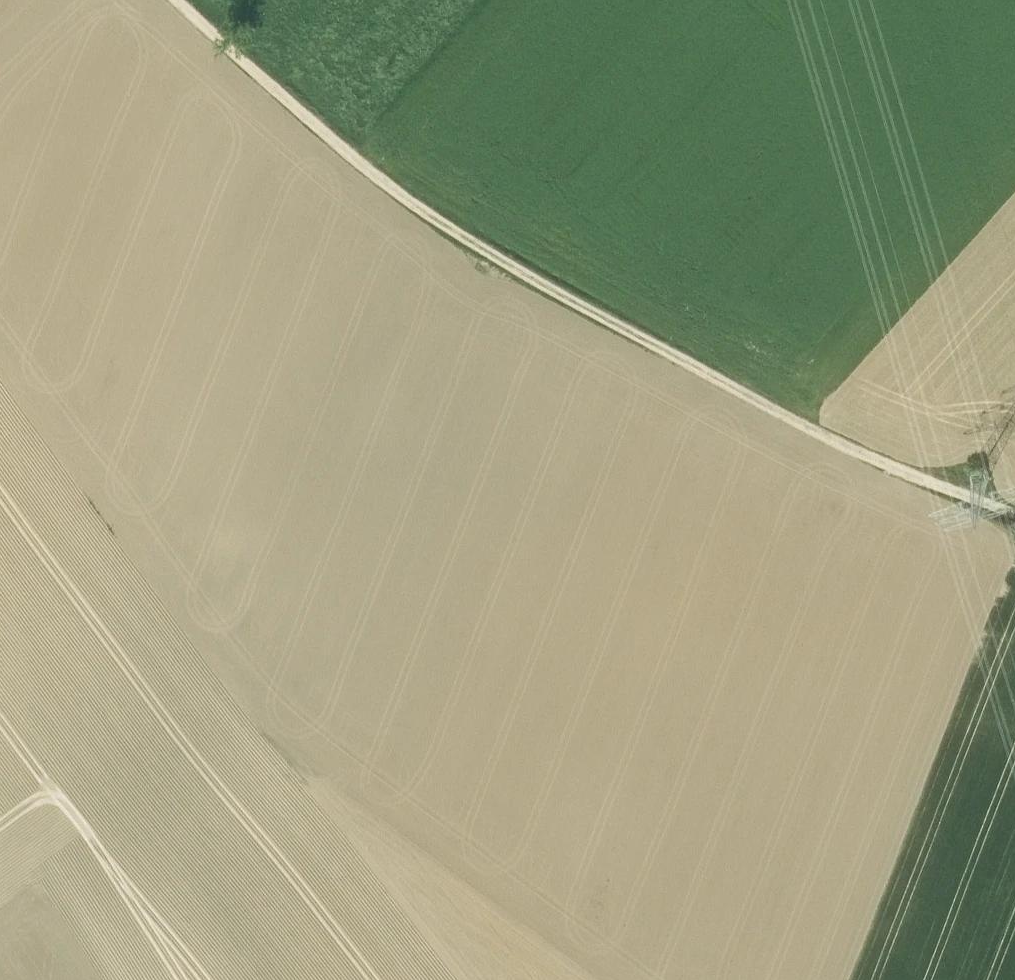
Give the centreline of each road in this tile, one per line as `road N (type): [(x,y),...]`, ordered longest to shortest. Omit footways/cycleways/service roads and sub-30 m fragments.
road 1 (track): [(181,0),(377,176),(515,272),(798,422),(1014,520)]

